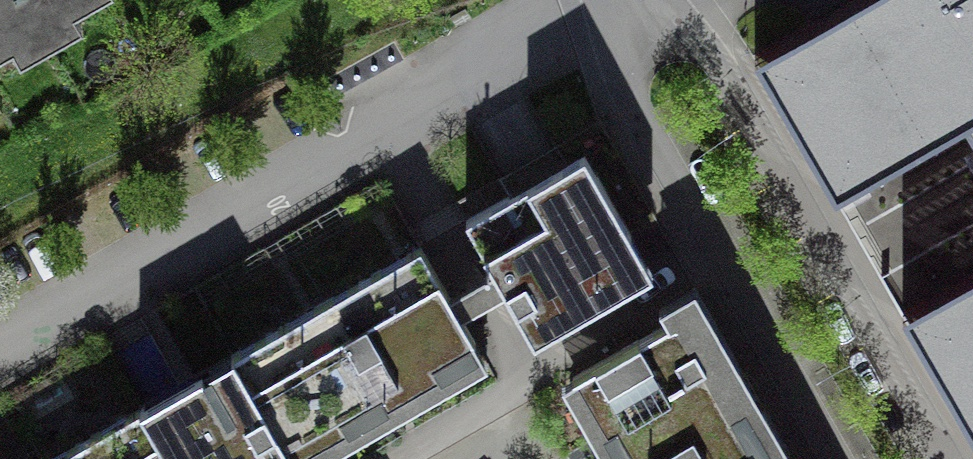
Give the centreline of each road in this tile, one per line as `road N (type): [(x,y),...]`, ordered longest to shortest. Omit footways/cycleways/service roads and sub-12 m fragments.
road 1 (residential): [(603,0),(0,344)]
road 2 (residential): [(956,458),(729,64),(646,0)]
road 3 (residential): [(627,0),(630,78),(641,115),(838,458)]

